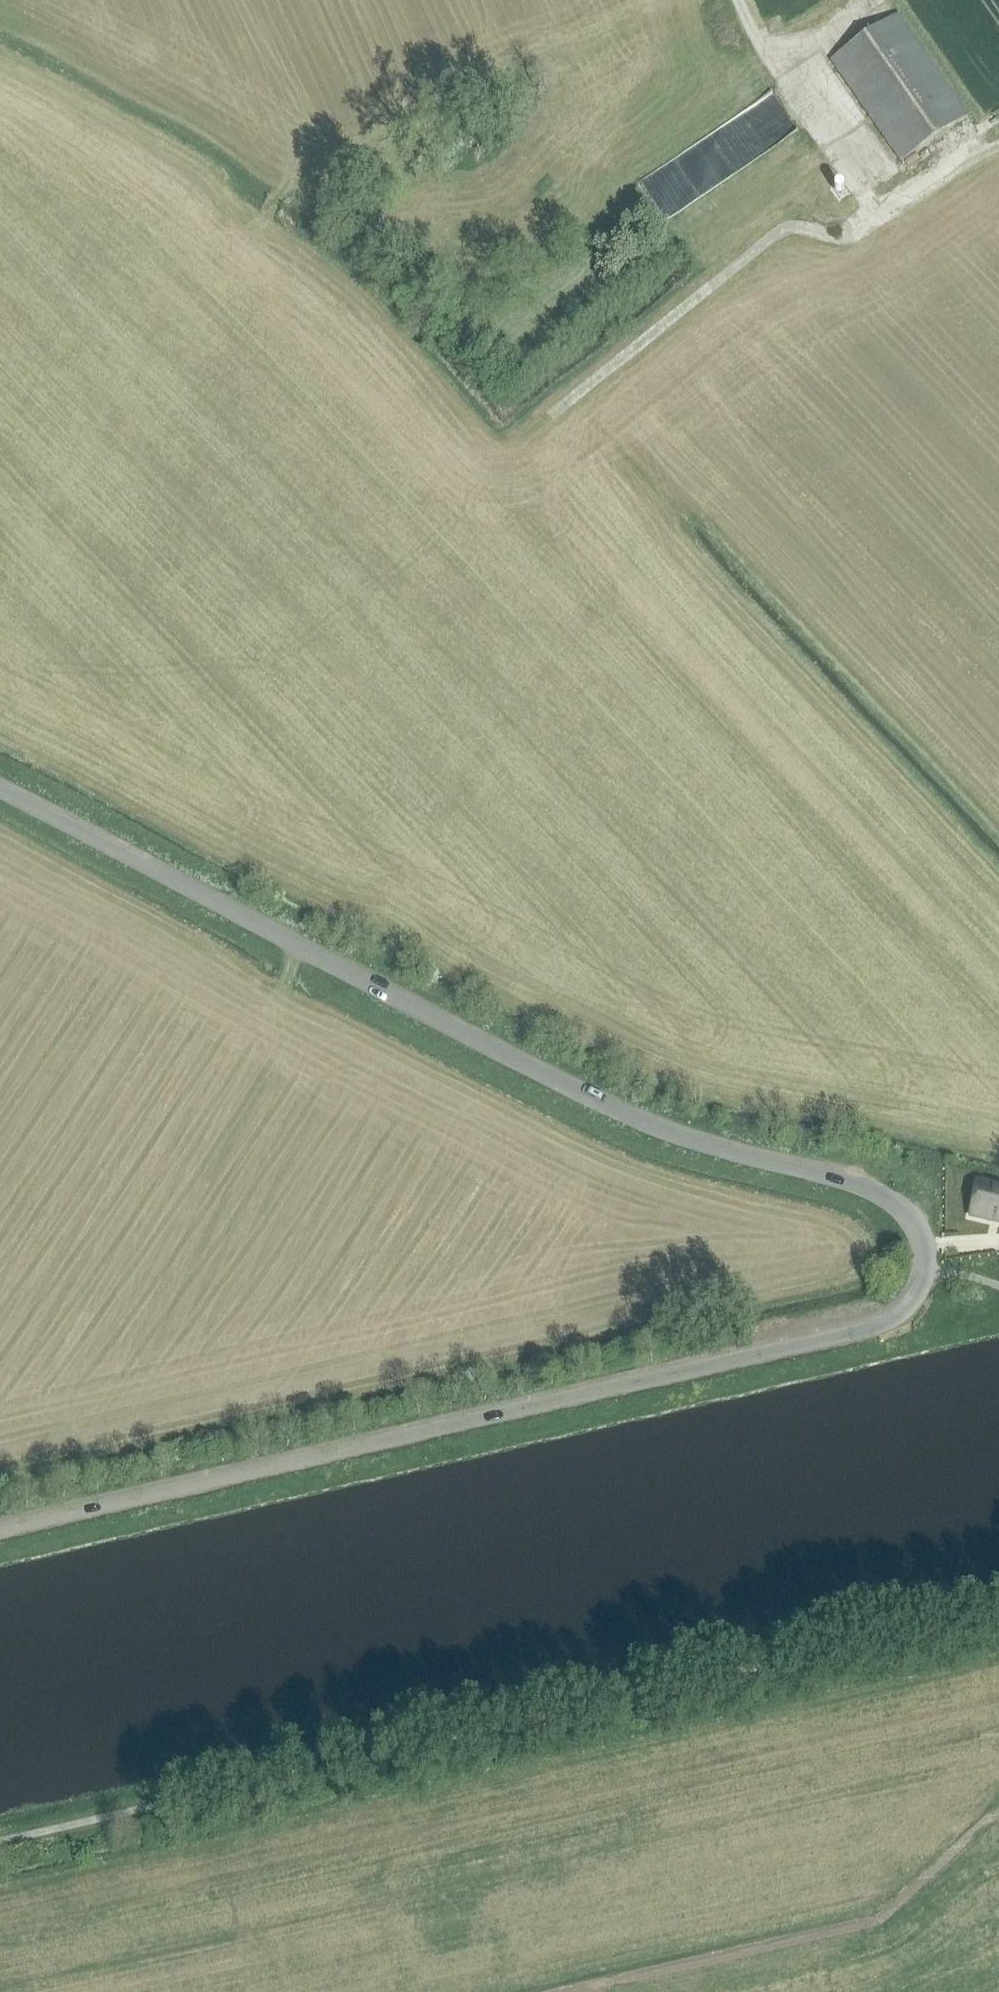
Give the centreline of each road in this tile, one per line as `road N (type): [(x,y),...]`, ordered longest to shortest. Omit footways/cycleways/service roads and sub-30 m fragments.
road 1 (unclassified): [(0,1529),(885,1324),(911,1304),(925,1271),(916,1227),(865,1187),(718,1149),(612,1108),(0,791)]

